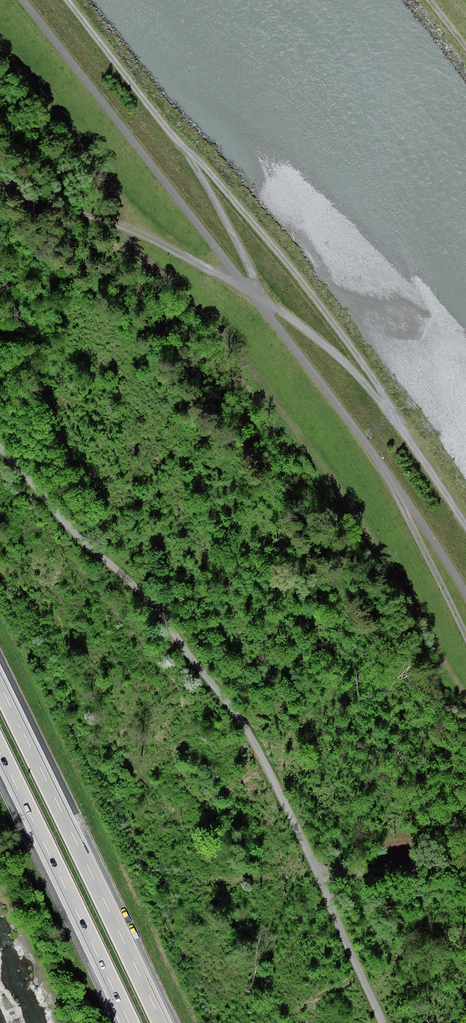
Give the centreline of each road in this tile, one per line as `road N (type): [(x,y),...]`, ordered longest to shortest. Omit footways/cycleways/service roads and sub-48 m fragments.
road 1 (track): [(72,0),(177,140),(253,273),(256,299),(342,360),(391,410),(300,279),(197,159)]
road 2 (track): [(23,0),(353,427),(465,589)]
road 3 (track): [(0,446),(243,716),(389,1022)]
road 4 (motorway): [(161,1022),(0,688)]
road 5 (motorway): [(0,758),(128,1022)]
road 6 (track): [(0,182),(62,192),(241,280)]
road 7 (track): [(398,487),(465,636)]
road 8 (track): [(465,818),(325,888)]
road 9 (track): [(391,410),(465,528)]

